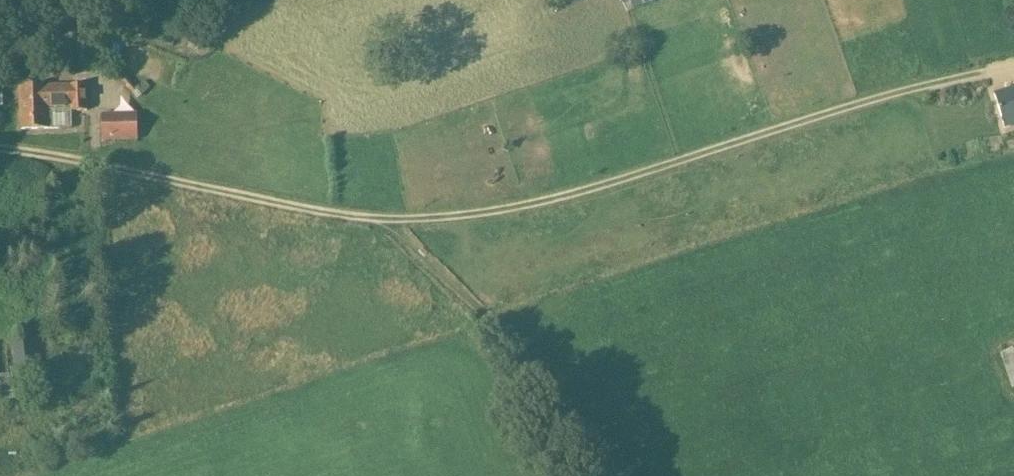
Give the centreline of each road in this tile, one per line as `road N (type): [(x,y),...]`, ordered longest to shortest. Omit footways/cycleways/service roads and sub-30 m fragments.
road 1 (track): [(371,219),(0,147)]

